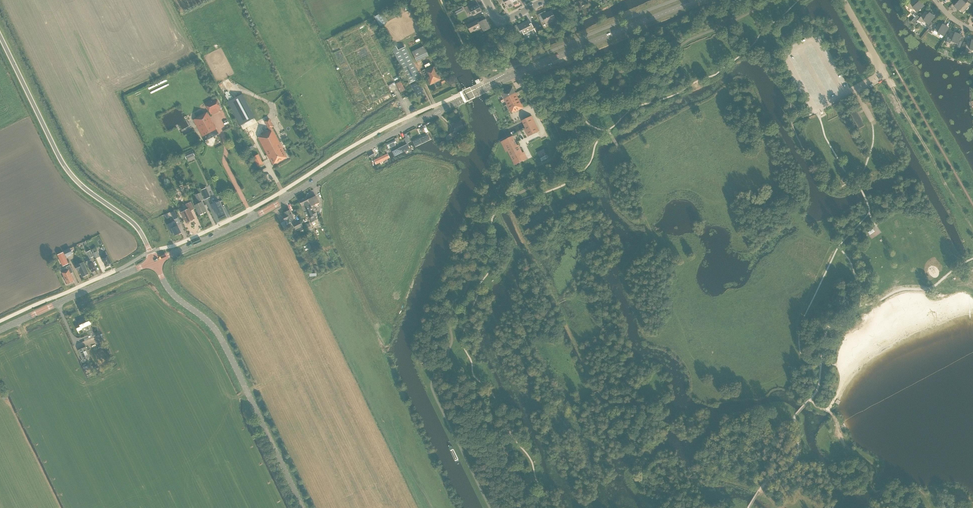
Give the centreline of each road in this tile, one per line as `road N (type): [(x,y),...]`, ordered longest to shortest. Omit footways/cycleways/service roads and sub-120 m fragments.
road 1 (secondary): [(154,261),(259,214),(462,99),(697,0)]
road 2 (tertiary): [(303,507),(222,341),(171,292),(154,261)]
road 3 (tertiary): [(154,261),(135,226),(65,167),(0,37)]
road 4 (track): [(885,75),(972,229)]
road 5 (secondary): [(0,330),(154,261)]

